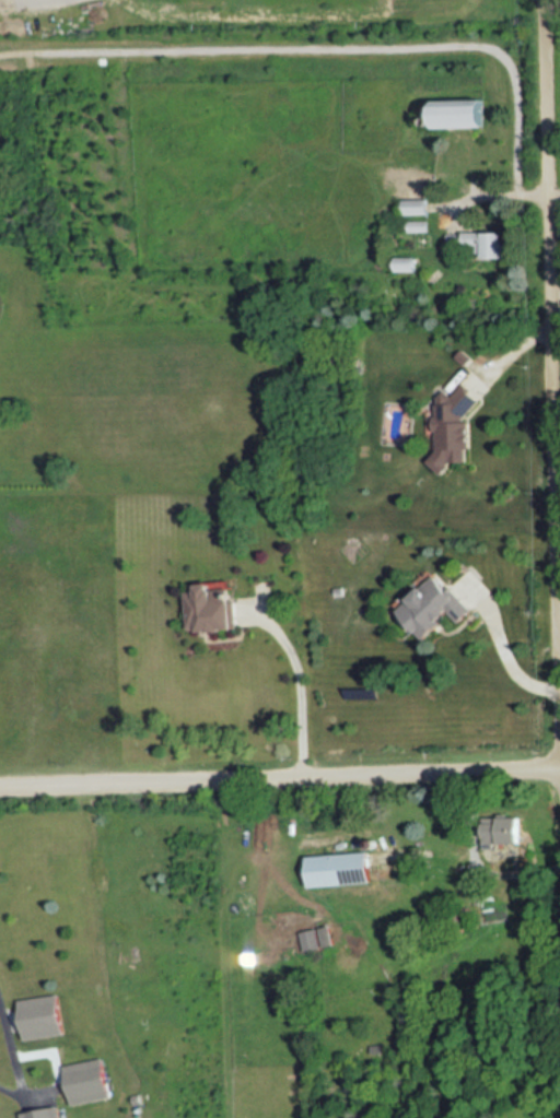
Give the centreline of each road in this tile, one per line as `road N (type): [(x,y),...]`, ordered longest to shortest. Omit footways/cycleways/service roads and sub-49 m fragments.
road 1 (residential): [(559,768),(0,783)]
road 2 (residential): [(545,0),(559,536)]

